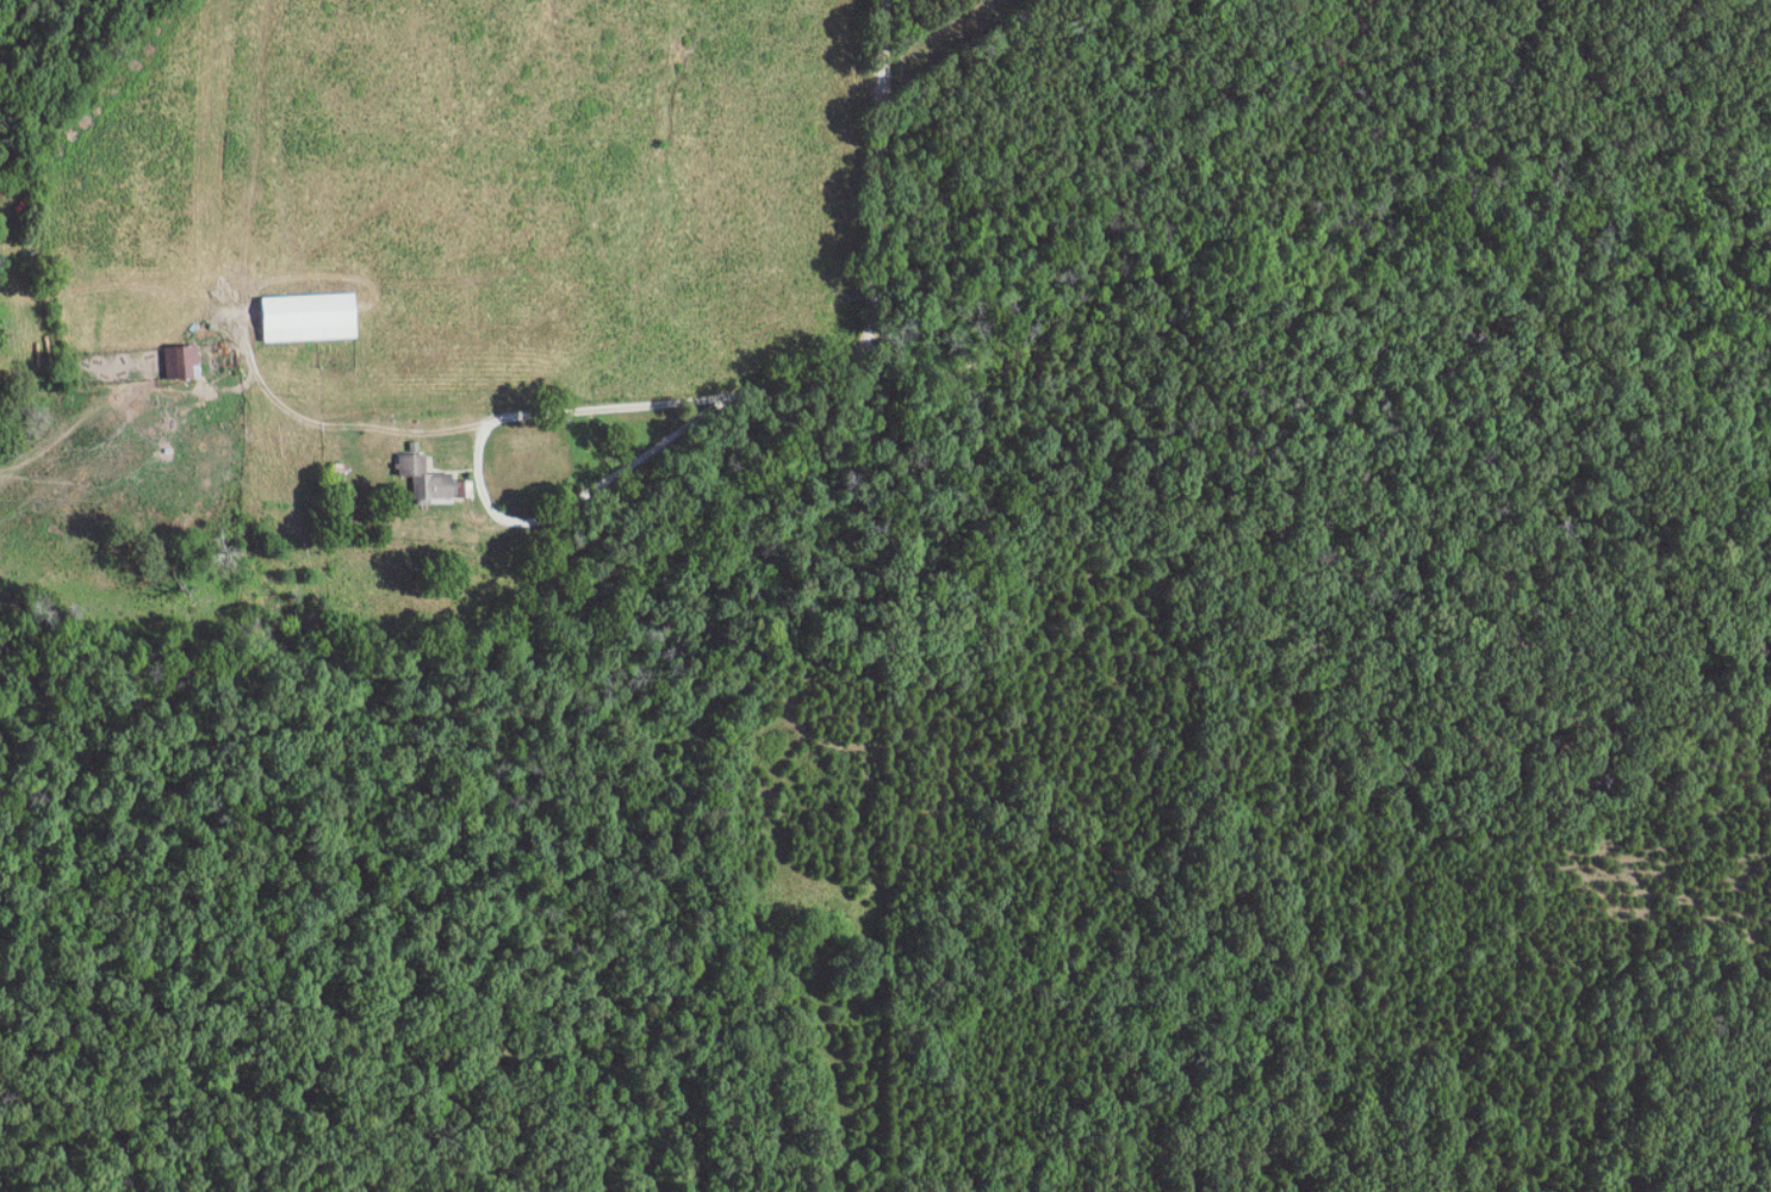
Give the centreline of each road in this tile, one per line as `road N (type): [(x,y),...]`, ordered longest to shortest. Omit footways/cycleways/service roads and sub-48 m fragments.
road 1 (residential): [(738,391),(584,495),(527,522),(498,516),(489,504),(478,460),(493,422),(689,404),(738,391)]
road 2 (residential): [(738,391),(857,354),(883,316),(896,0)]

